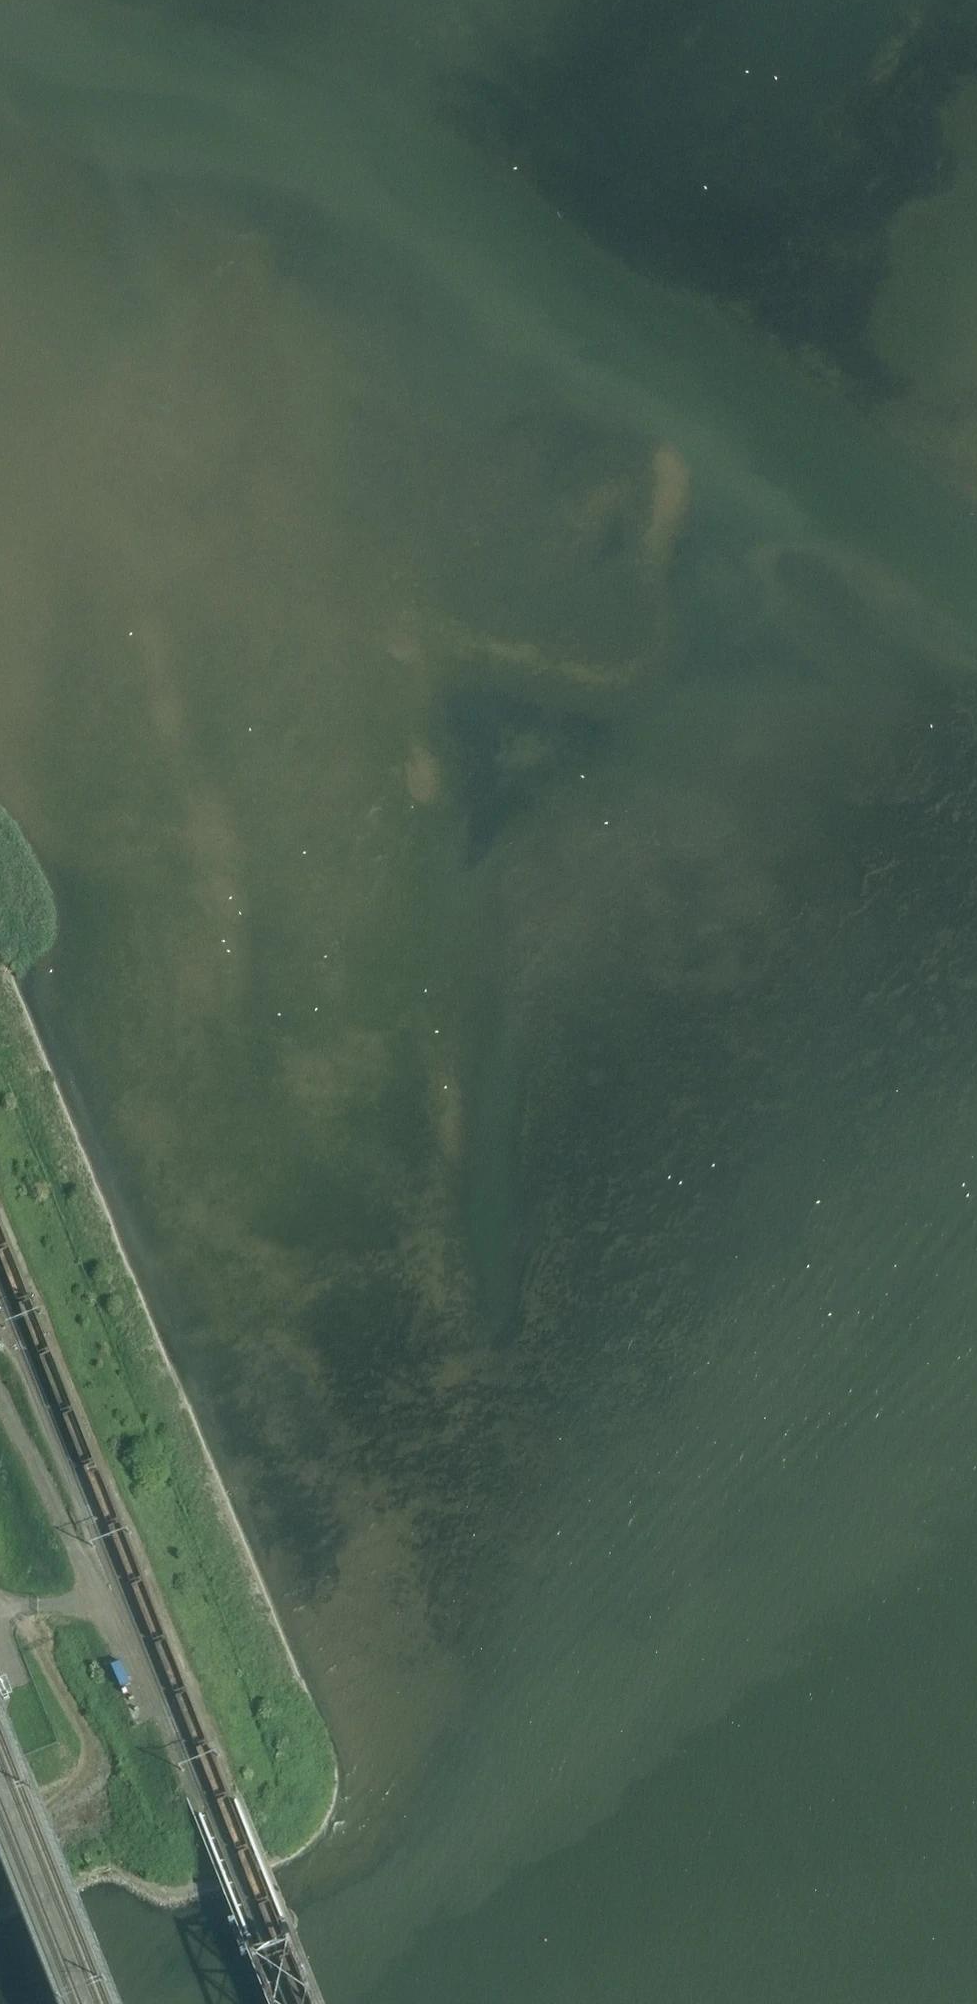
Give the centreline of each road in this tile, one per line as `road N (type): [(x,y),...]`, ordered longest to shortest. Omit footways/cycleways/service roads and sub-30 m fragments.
road 1 (track): [(0,1832),(63,1797),(88,1766),(84,1739),(23,1628)]

